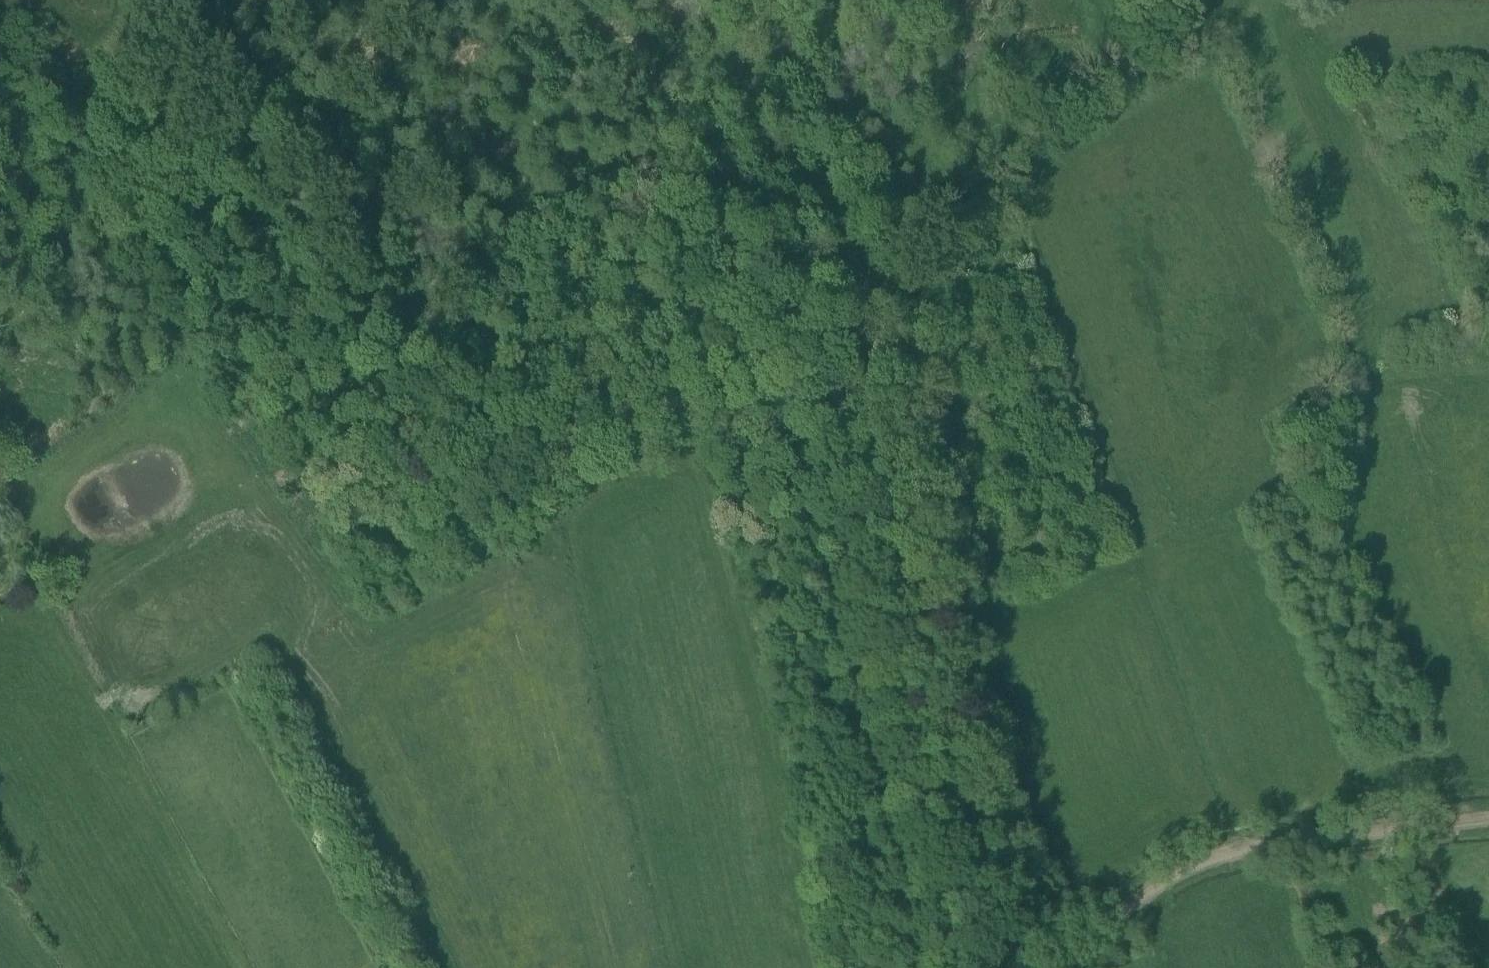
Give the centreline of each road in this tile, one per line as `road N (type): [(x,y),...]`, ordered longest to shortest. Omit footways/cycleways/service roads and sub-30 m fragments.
road 1 (track): [(1056,967),(1171,870),(1216,852),(1488,818)]

